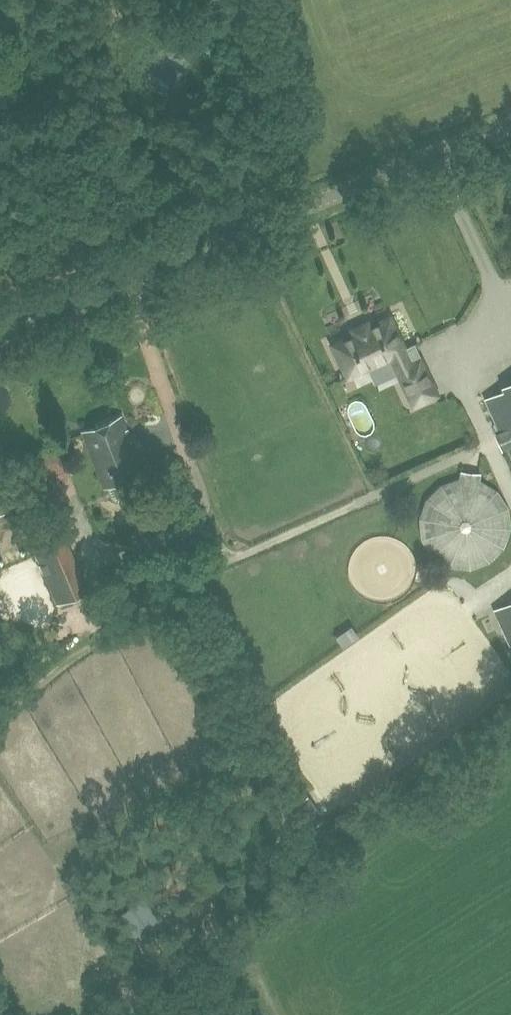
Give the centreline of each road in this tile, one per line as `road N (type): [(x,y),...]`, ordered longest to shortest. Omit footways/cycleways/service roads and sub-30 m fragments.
road 1 (unclassified): [(0,320),(510,124)]

